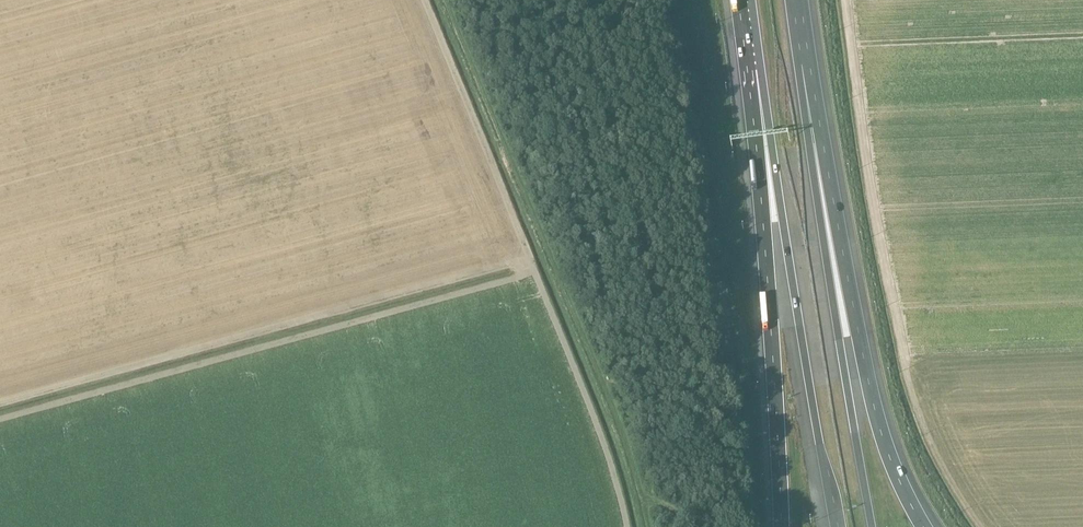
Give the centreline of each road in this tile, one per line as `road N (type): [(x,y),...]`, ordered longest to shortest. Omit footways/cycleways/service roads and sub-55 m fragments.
road 1 (motorway): [(923,526),(875,412),(809,64)]
road 2 (motorway): [(871,526),(809,145),(809,64)]
road 3 (motorway): [(756,70),(781,526)]
road 4 (motorway): [(756,70),(815,415)]

